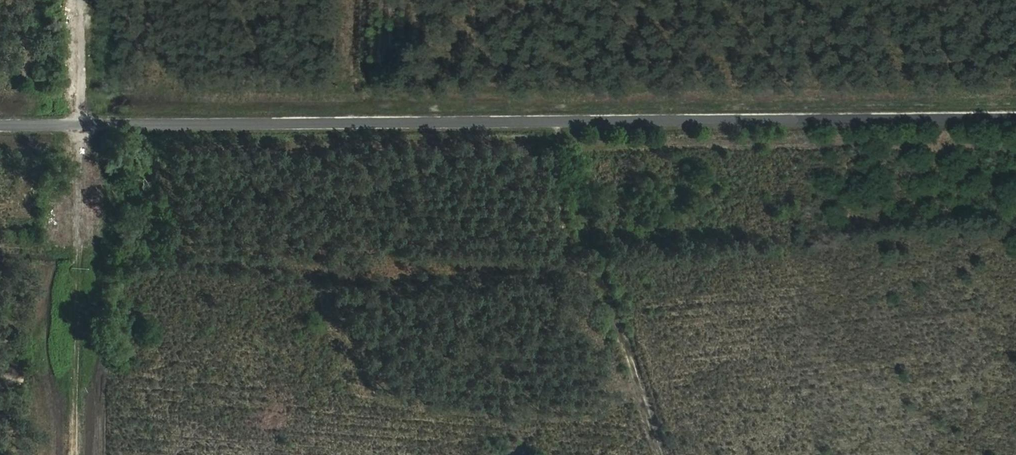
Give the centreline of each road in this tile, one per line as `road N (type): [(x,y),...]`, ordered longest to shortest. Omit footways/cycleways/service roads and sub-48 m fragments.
road 1 (tertiary): [(0,127),(1015,119)]
road 2 (track): [(73,454),(81,0)]
road 3 (track): [(665,454),(622,335)]

